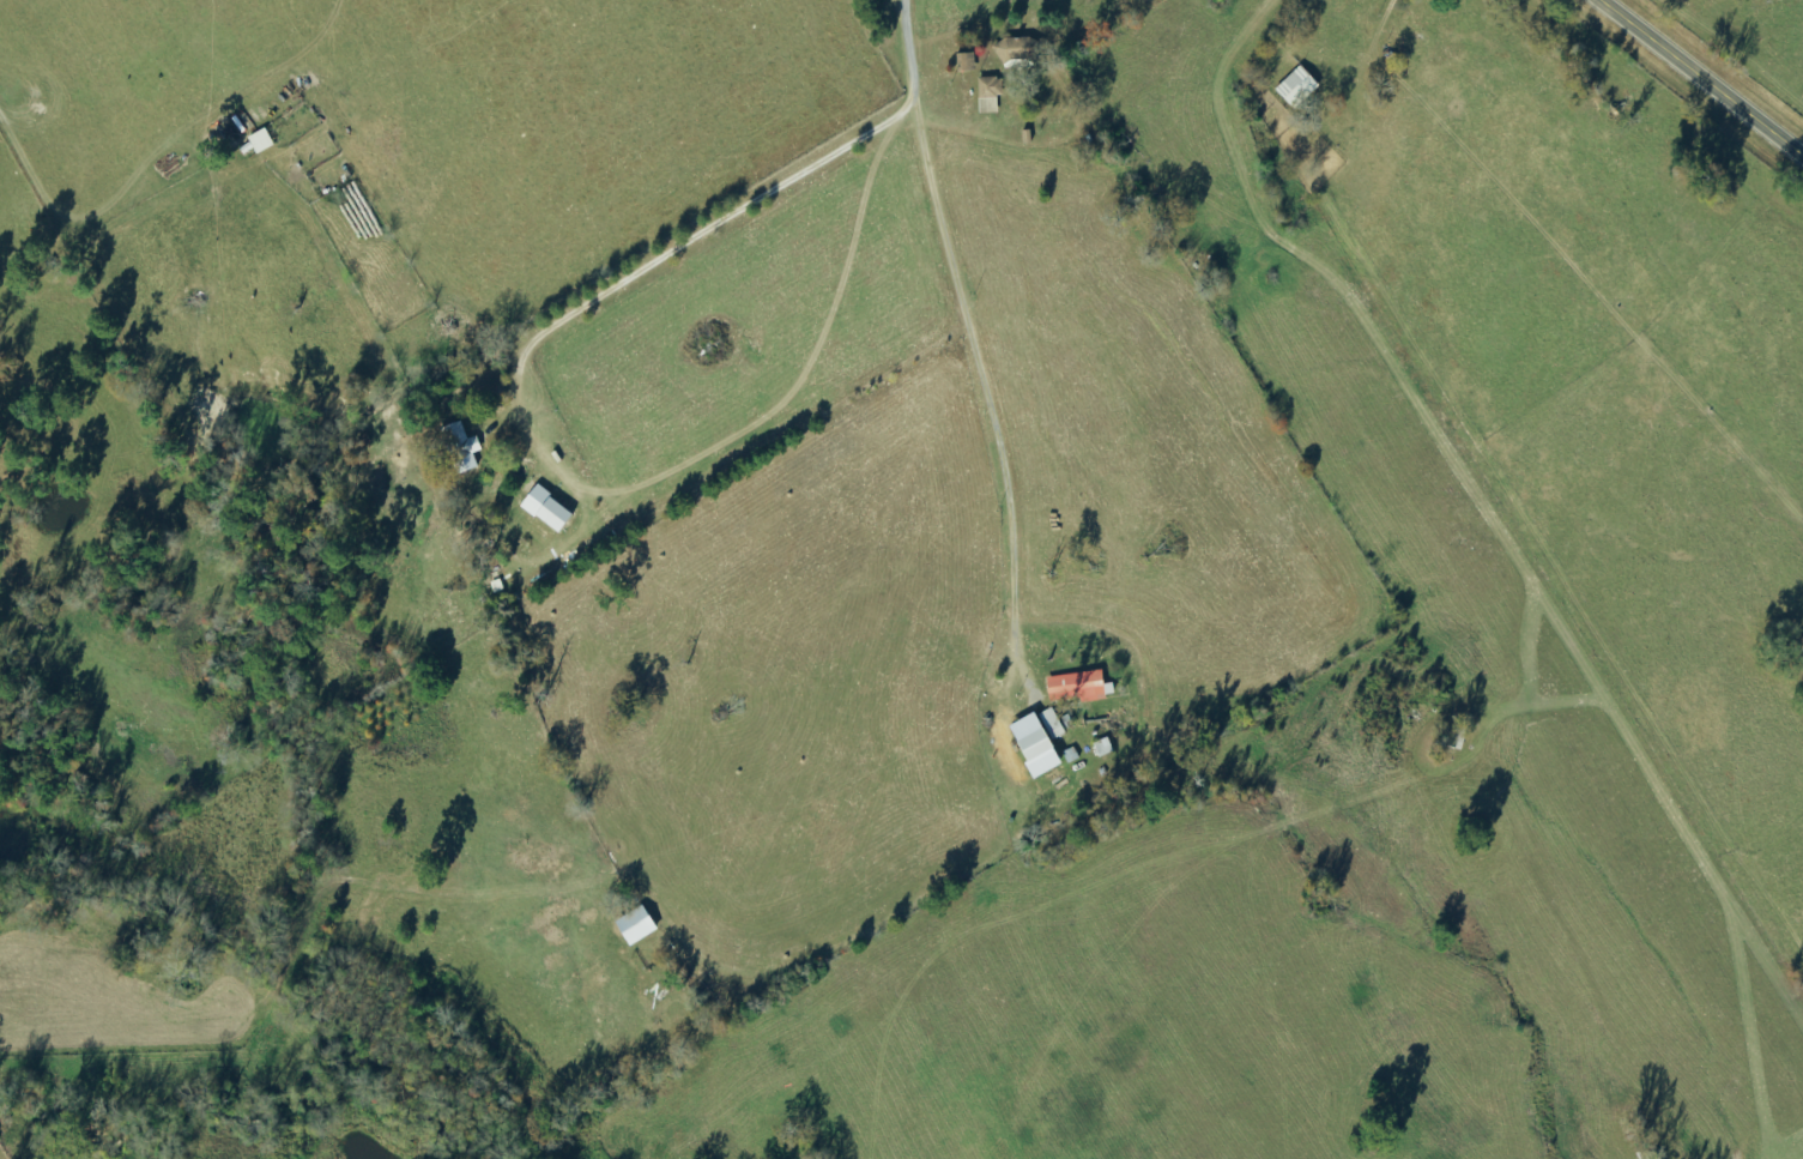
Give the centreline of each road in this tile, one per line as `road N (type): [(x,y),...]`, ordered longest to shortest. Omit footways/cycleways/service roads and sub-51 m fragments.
road 1 (secondary): [(1597,0),(1802,159)]

